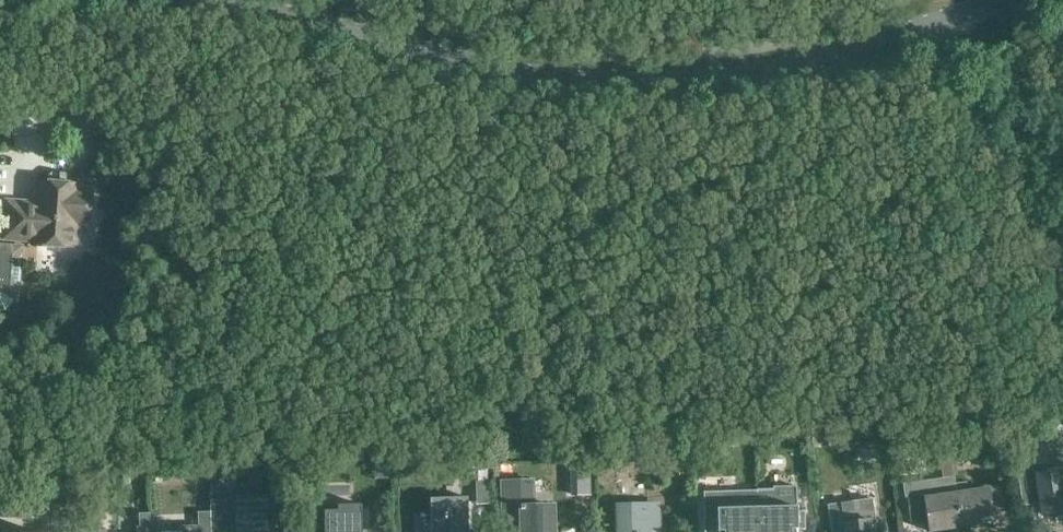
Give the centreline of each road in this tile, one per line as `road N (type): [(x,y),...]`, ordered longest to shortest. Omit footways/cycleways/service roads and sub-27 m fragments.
road 1 (tertiary): [(235,0),(525,73),(669,81),(766,72),(994,0)]

